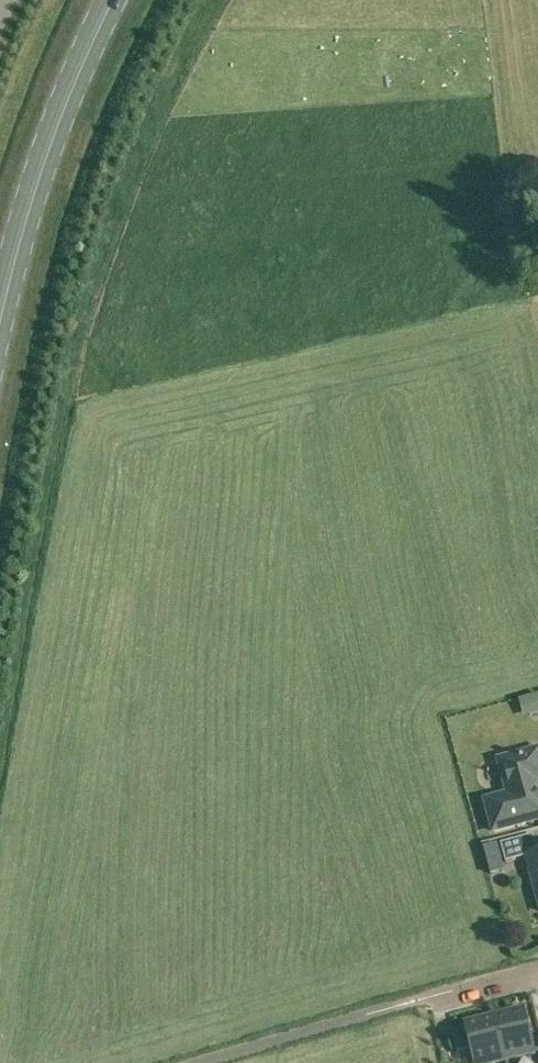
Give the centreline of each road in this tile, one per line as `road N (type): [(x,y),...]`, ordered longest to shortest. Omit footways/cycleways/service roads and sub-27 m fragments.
road 1 (primary): [(0,312),(47,144),(109,0)]
road 2 (unclassified): [(199,1062),(421,998)]

